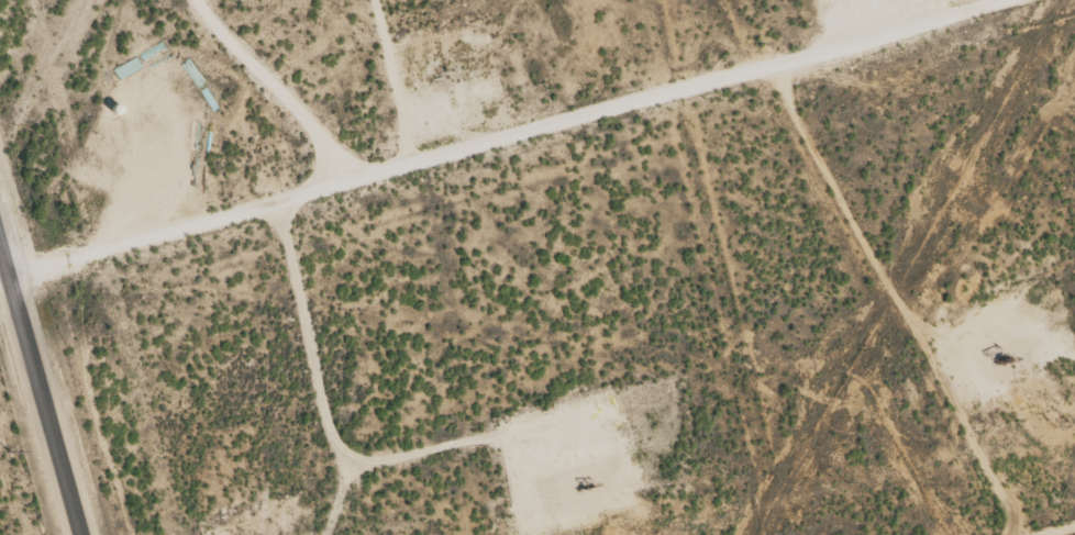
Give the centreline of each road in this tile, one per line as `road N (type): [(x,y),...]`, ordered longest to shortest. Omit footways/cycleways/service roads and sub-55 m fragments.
road 1 (track): [(1011,0),(4,277)]
road 2 (secondary): [(77,534),(0,262)]

